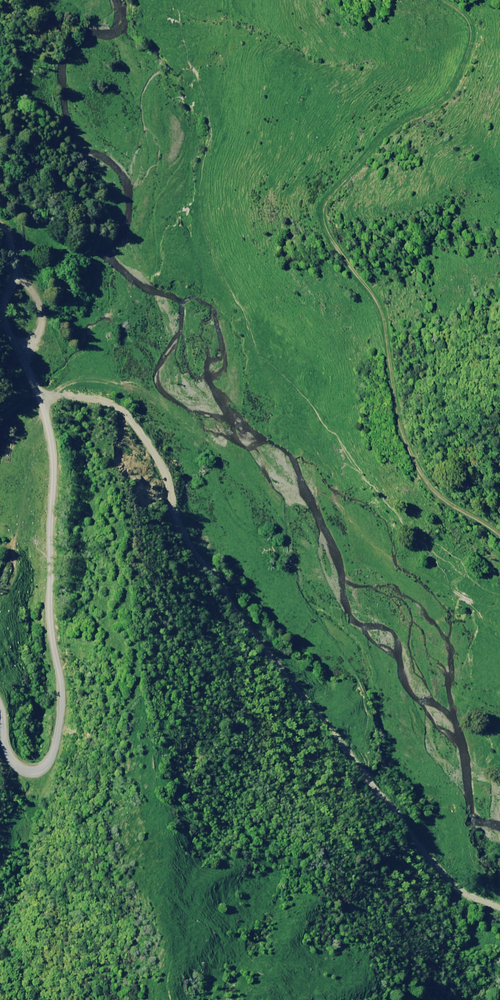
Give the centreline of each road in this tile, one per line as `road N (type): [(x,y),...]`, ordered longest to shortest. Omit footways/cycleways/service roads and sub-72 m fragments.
road 1 (track): [(38,392),(103,397),(121,409),(156,456),(181,529),(257,640),(431,860),(499,903)]
road 2 (unclassified): [(0,314),(58,455),(45,609),(58,731),(32,766),(6,749),(0,730)]

